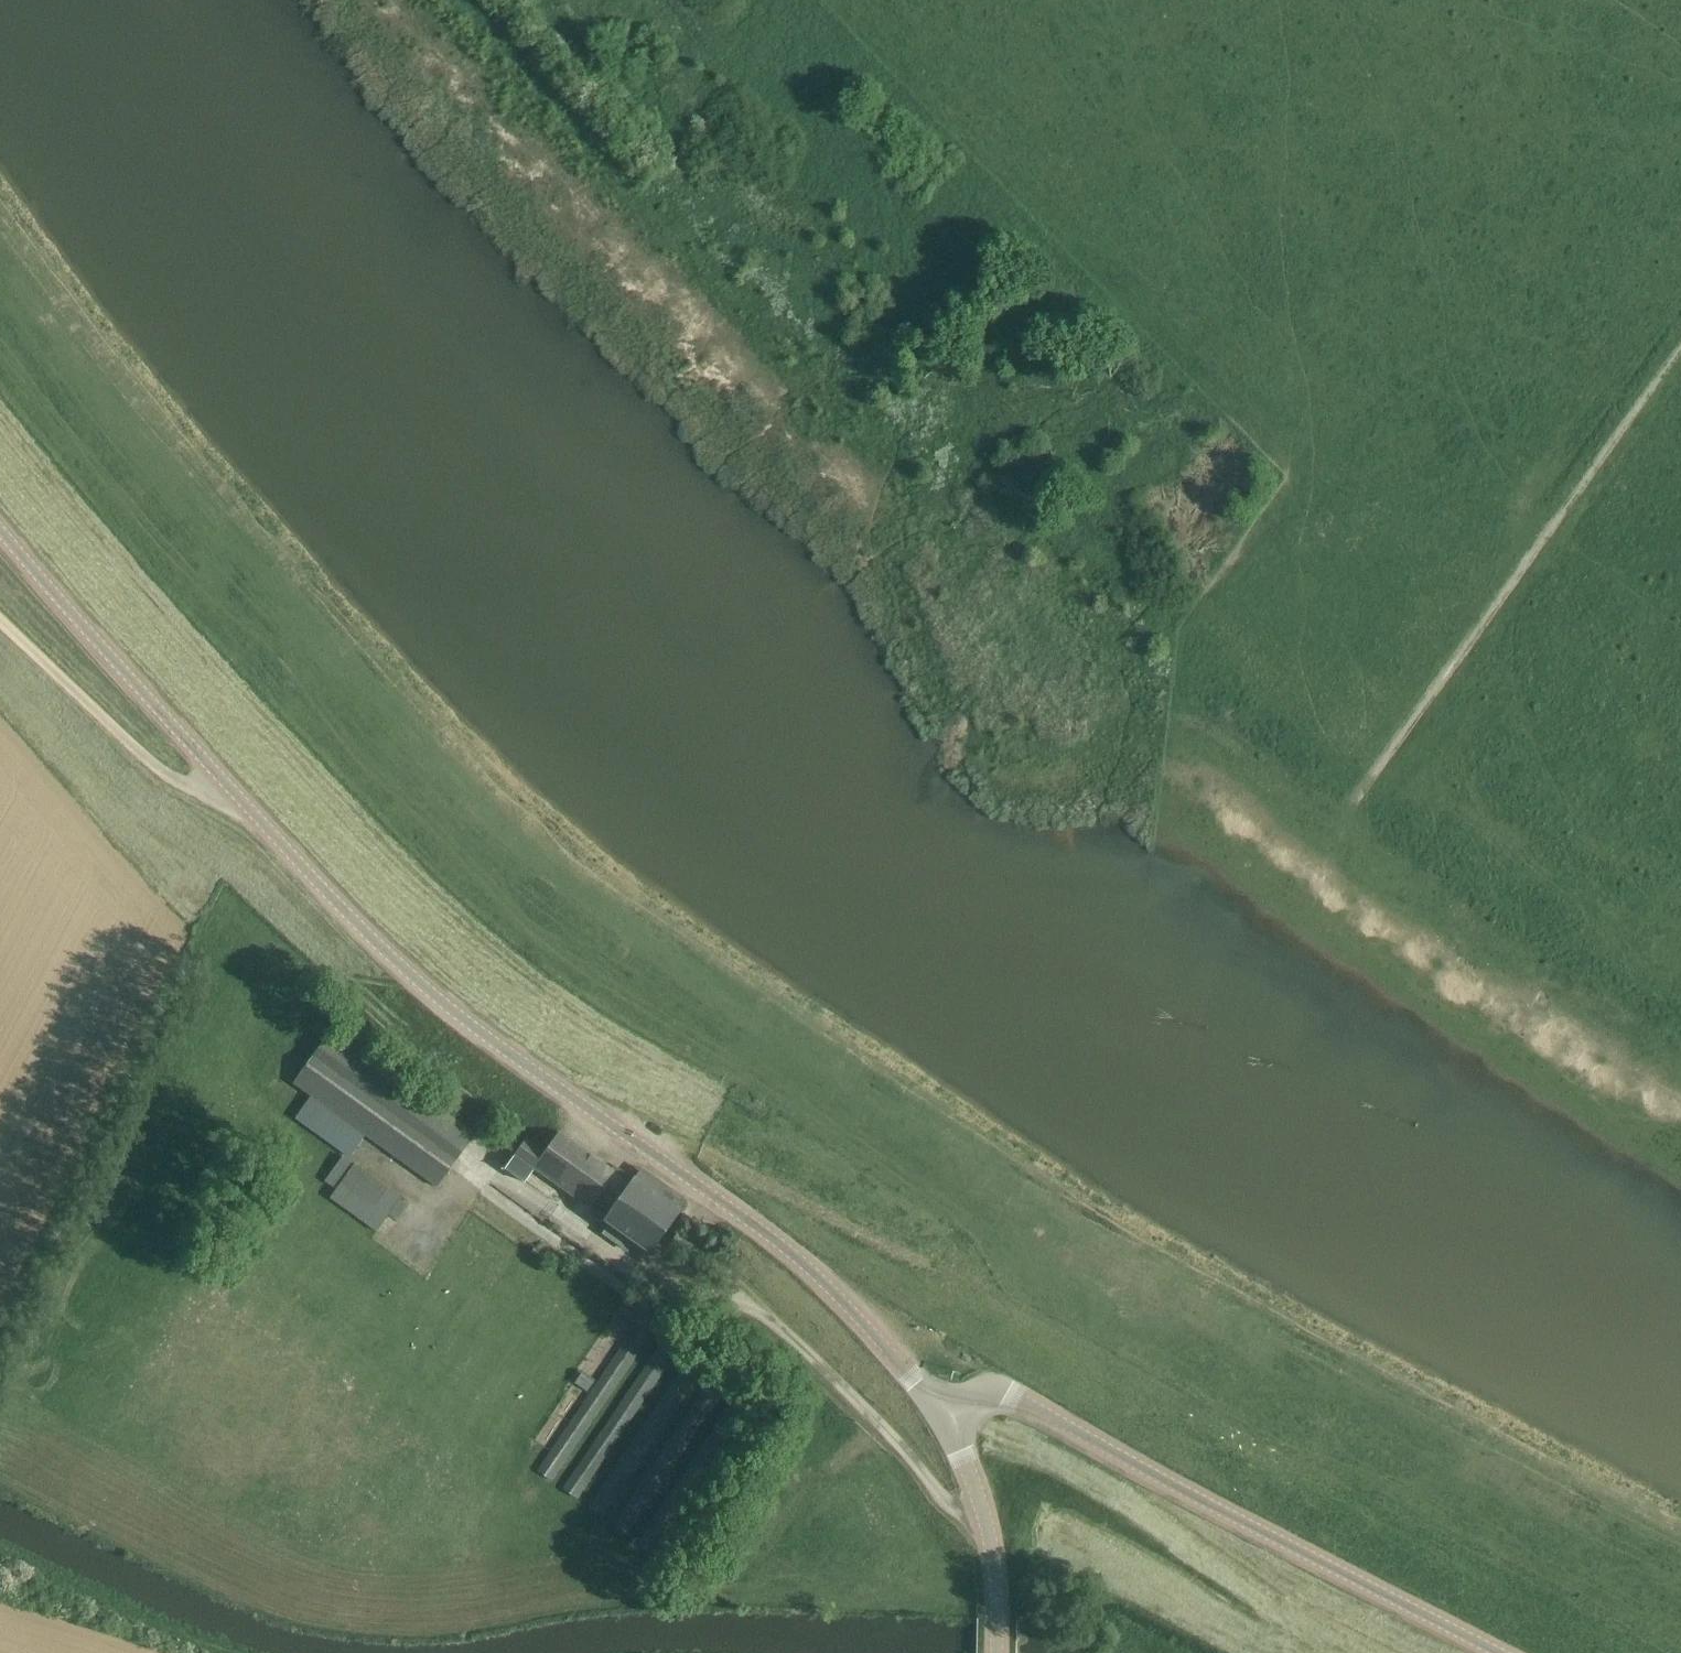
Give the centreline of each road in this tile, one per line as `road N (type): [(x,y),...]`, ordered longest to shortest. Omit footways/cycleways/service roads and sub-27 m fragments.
road 1 (tertiary): [(949,1421),(795,1255),(502,1047),(381,948),(0,529)]
road 2 (tertiary): [(949,1421),(1001,1395),(1020,1399),(1498,1652)]
road 3 (track): [(1373,774),(1557,520)]
road 4 (track): [(238,796),(160,770),(0,620)]
road 5 (tertiary): [(995,1652),(994,1566),(949,1421)]
road 6 (unclassified): [(1557,520),(1680,348)]

